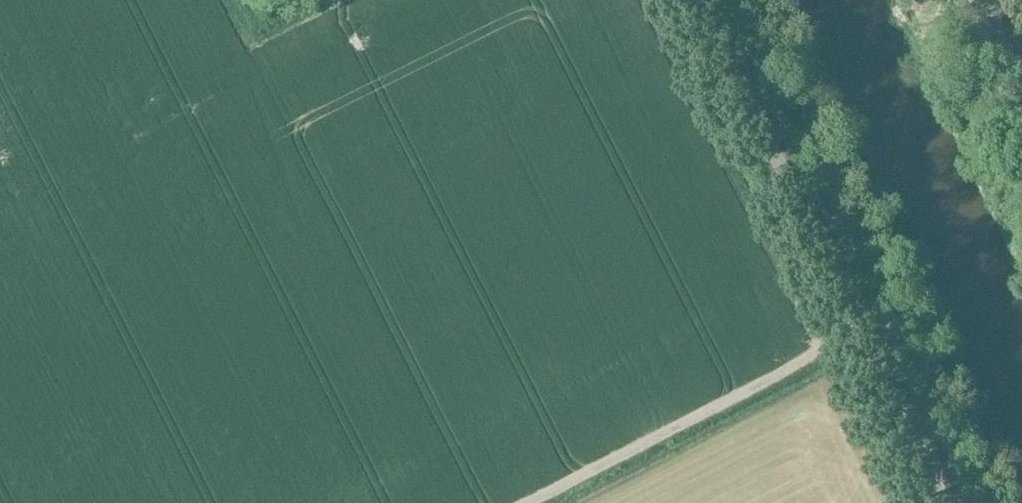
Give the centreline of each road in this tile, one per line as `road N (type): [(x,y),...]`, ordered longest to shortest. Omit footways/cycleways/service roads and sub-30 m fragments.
road 1 (unclassified): [(952,502),(696,0)]

